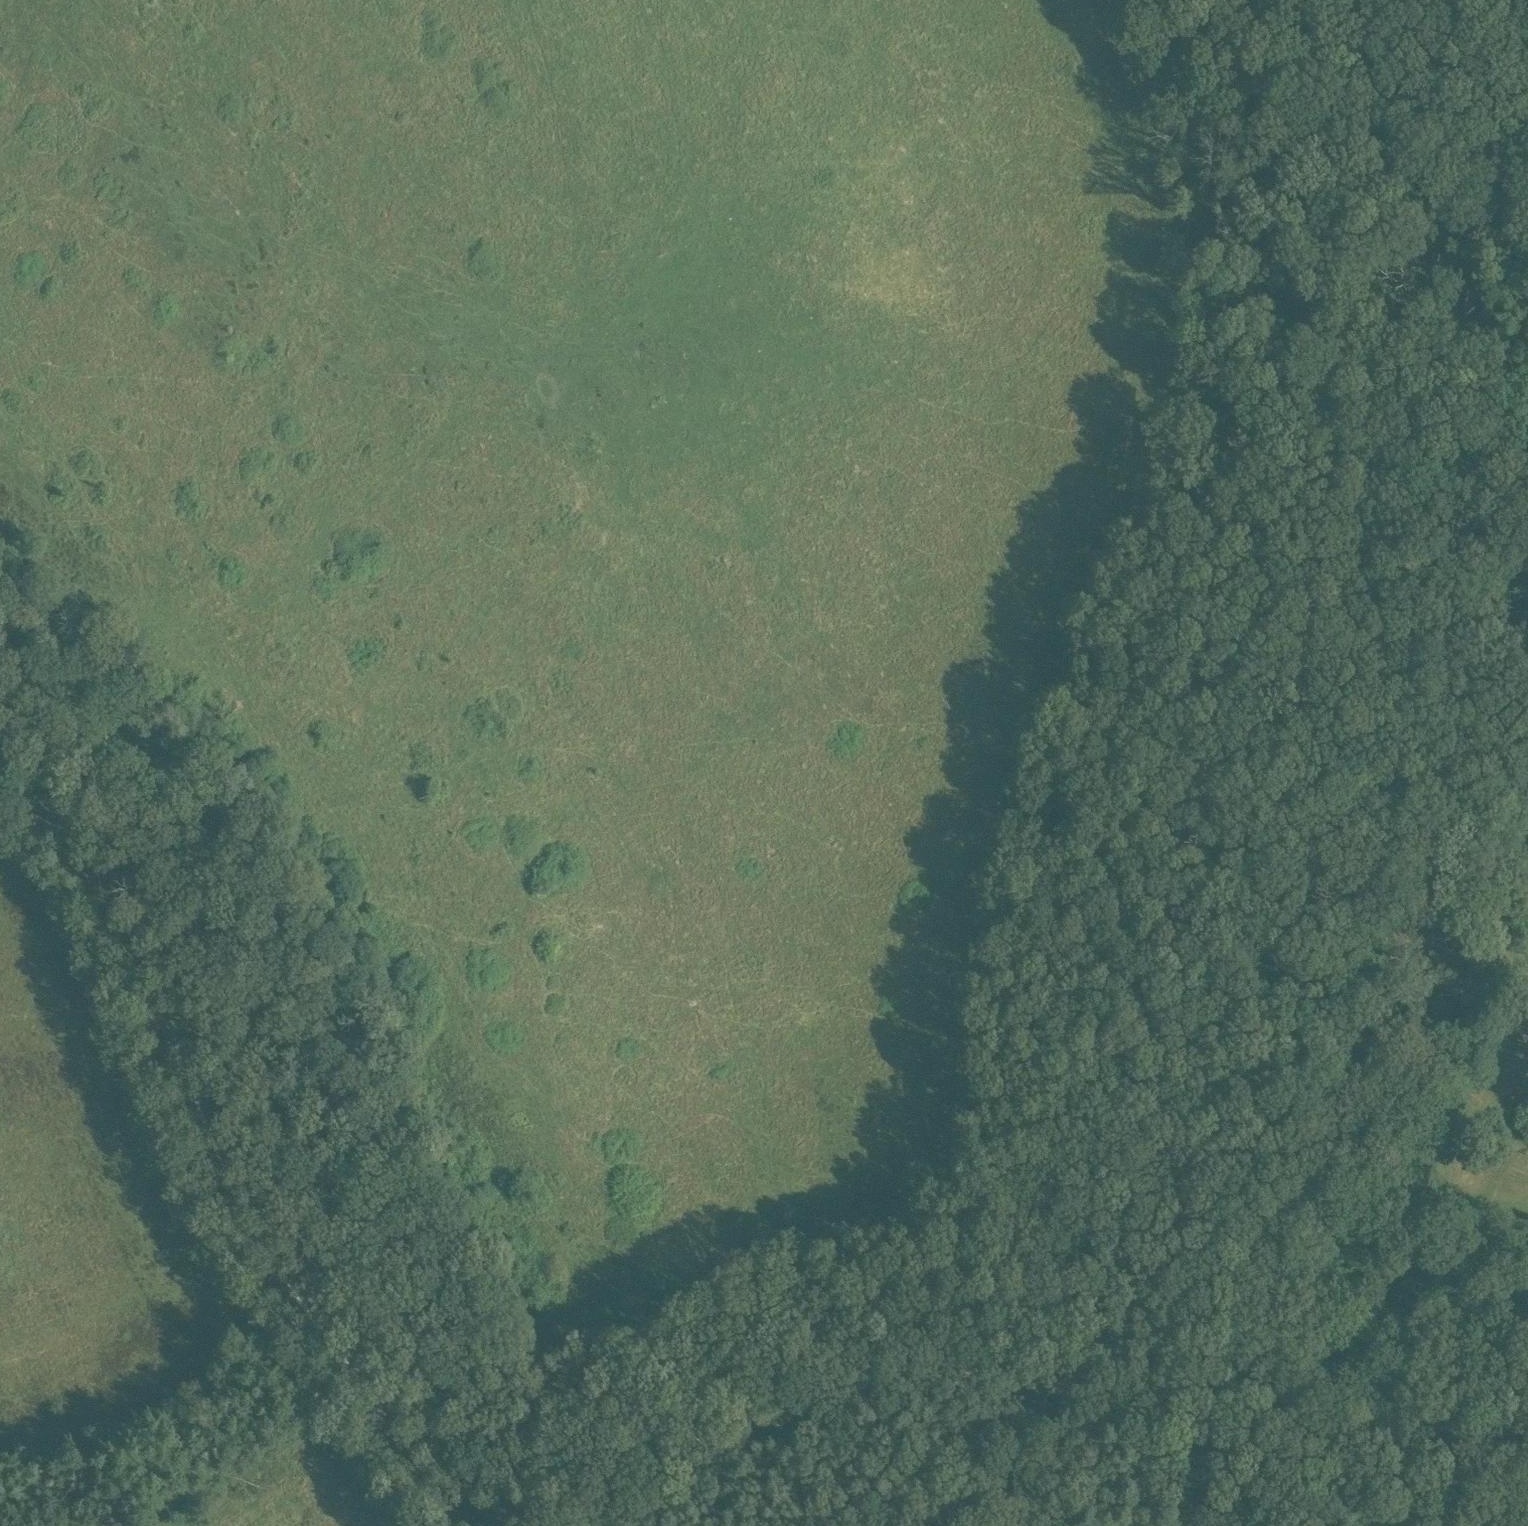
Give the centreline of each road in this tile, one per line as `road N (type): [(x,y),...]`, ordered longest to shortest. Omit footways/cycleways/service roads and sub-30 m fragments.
road 1 (track): [(395,1525),(203,1242),(67,929),(35,878),(0,855)]

